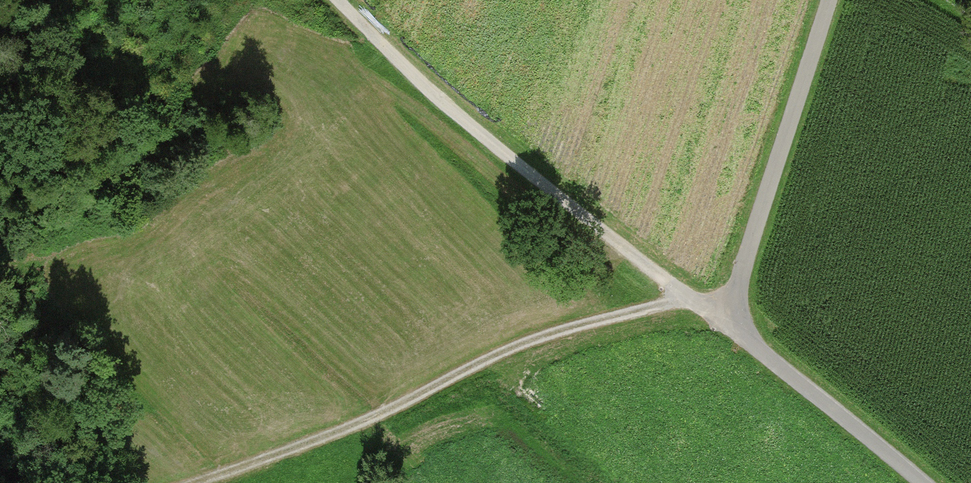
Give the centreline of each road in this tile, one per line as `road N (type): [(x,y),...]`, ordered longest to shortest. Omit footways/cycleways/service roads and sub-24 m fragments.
road 1 (unclassified): [(829,0),(734,298),(733,325),(927,482)]
road 2 (track): [(192,482),(380,417),(518,344),(698,302)]
road 3 (track): [(332,0),(416,81),(698,302)]

